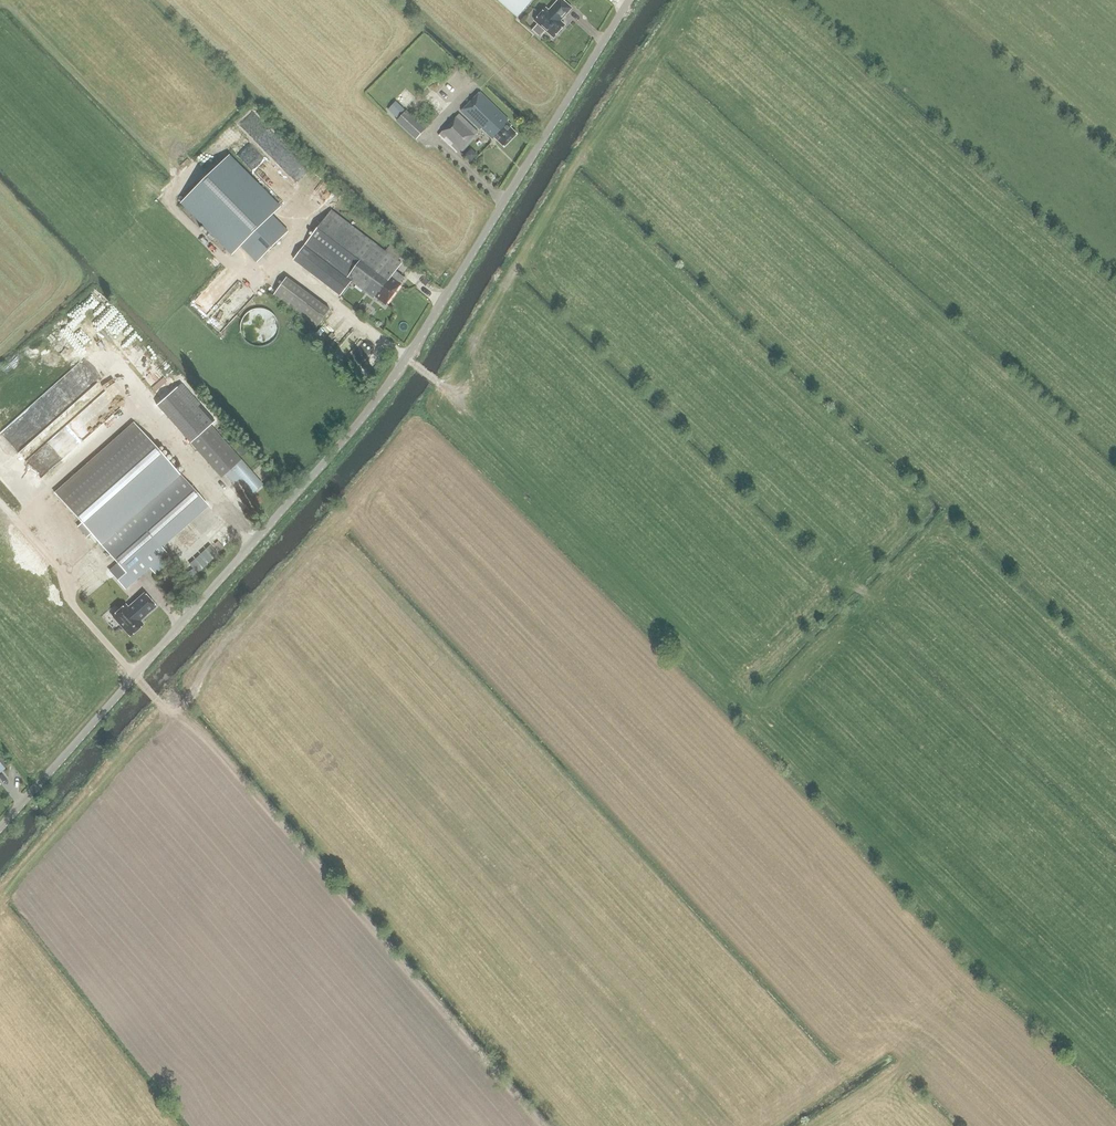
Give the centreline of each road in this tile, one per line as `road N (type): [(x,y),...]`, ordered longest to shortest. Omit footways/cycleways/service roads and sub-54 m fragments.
road 1 (unclassified): [(0,826),(369,409),(629,0)]

